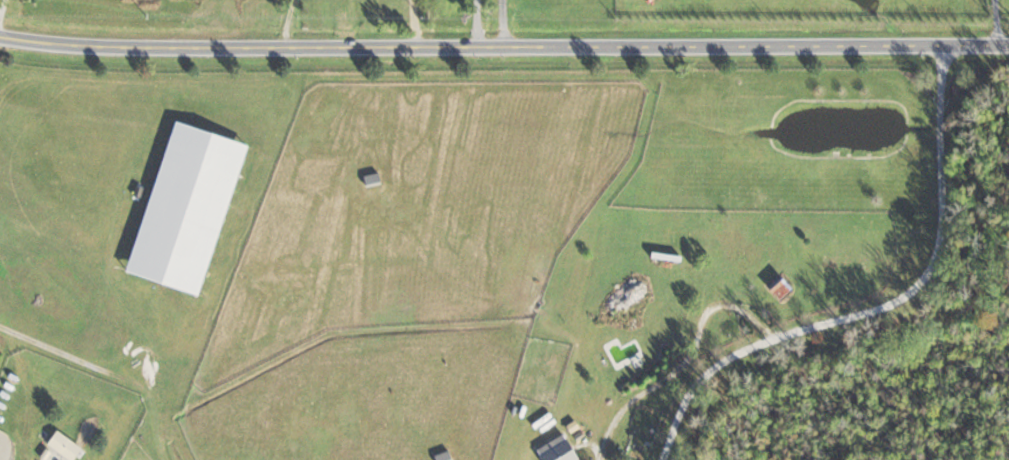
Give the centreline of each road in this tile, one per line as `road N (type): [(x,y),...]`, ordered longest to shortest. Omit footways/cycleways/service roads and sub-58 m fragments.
road 1 (tertiary): [(1008,43),(368,46),(0,36)]
road 2 (residential): [(666,459),(694,384),(713,365),(754,344),(889,304),(929,274),(943,229),(946,43)]

